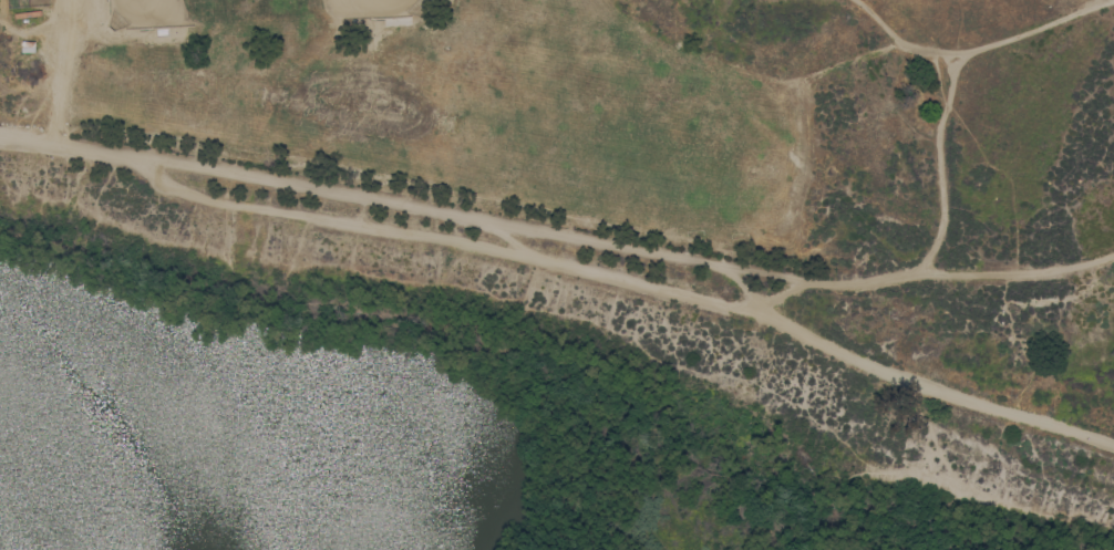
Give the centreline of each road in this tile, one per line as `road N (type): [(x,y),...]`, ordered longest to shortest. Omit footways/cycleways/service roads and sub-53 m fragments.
road 1 (track): [(1113,444),(827,345),(710,259),(0,138)]
road 2 (track): [(788,319),(494,249),(231,201),(161,176),(140,156)]
road 3 (track): [(726,305),(786,284),(1017,270),(1113,248)]
road 4 (track): [(1113,2),(942,58),(852,63),(786,86)]
road 5 (track): [(922,271),(943,210),(937,128),(947,80),(942,58)]
road 6 (track): [(45,144),(68,0)]

